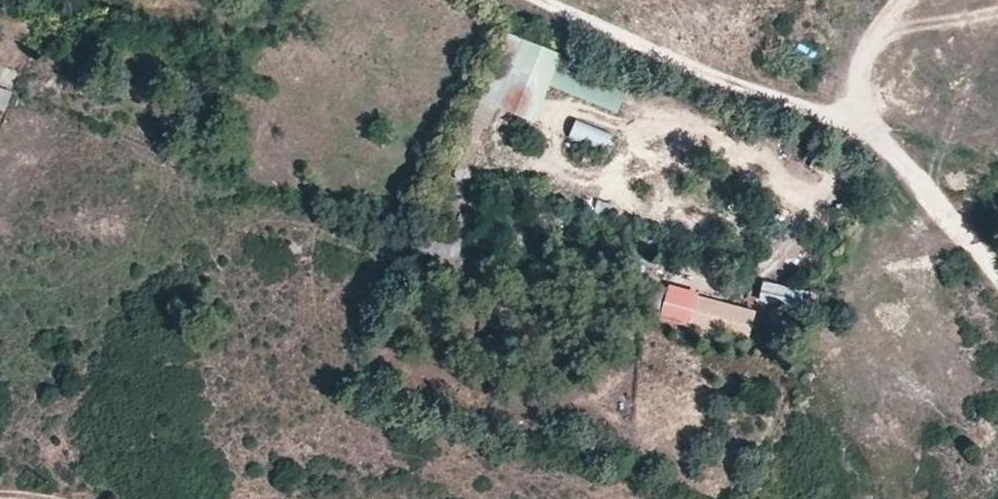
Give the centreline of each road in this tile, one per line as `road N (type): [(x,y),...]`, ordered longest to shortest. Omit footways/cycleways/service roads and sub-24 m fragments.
road 1 (unclassified): [(518,0),(691,71),(803,108),(862,113)]
road 2 (unclassified): [(997,276),(884,150),(862,113)]
road 3 (unclassified): [(862,113),(879,36),(917,0)]

